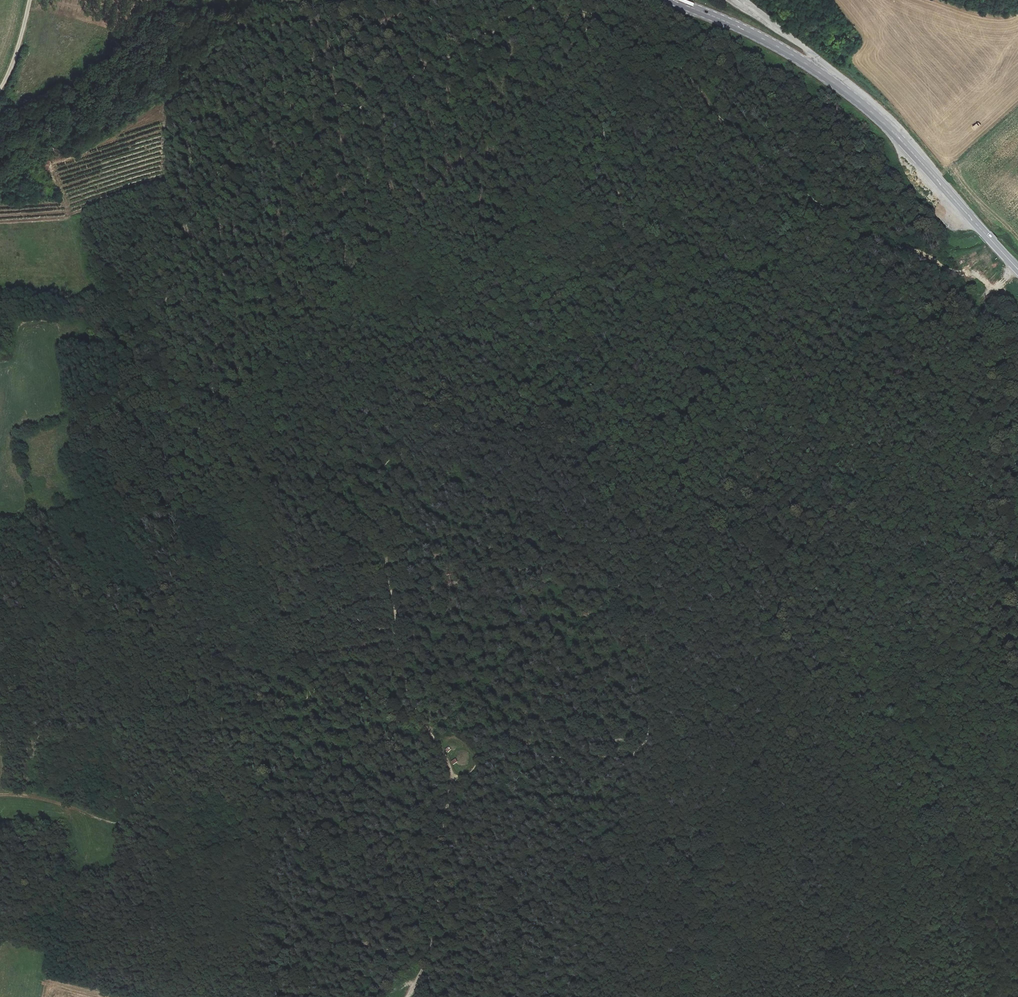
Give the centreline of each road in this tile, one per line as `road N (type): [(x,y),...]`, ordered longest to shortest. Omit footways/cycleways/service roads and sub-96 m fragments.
road 1 (track): [(1015,267),(998,285),(867,234),(786,179),(678,66),(603,18),(584,17)]
road 2 (track): [(0,795),(123,818),(195,784),(235,749)]
road 3 (primary): [(1017,270),(851,95)]
road 4 (track): [(407,996),(441,920),(438,877),(453,776)]
road 5 (primary): [(851,95),(769,41),(674,0)]
road 6 (unclassified): [(851,95),(741,0)]

